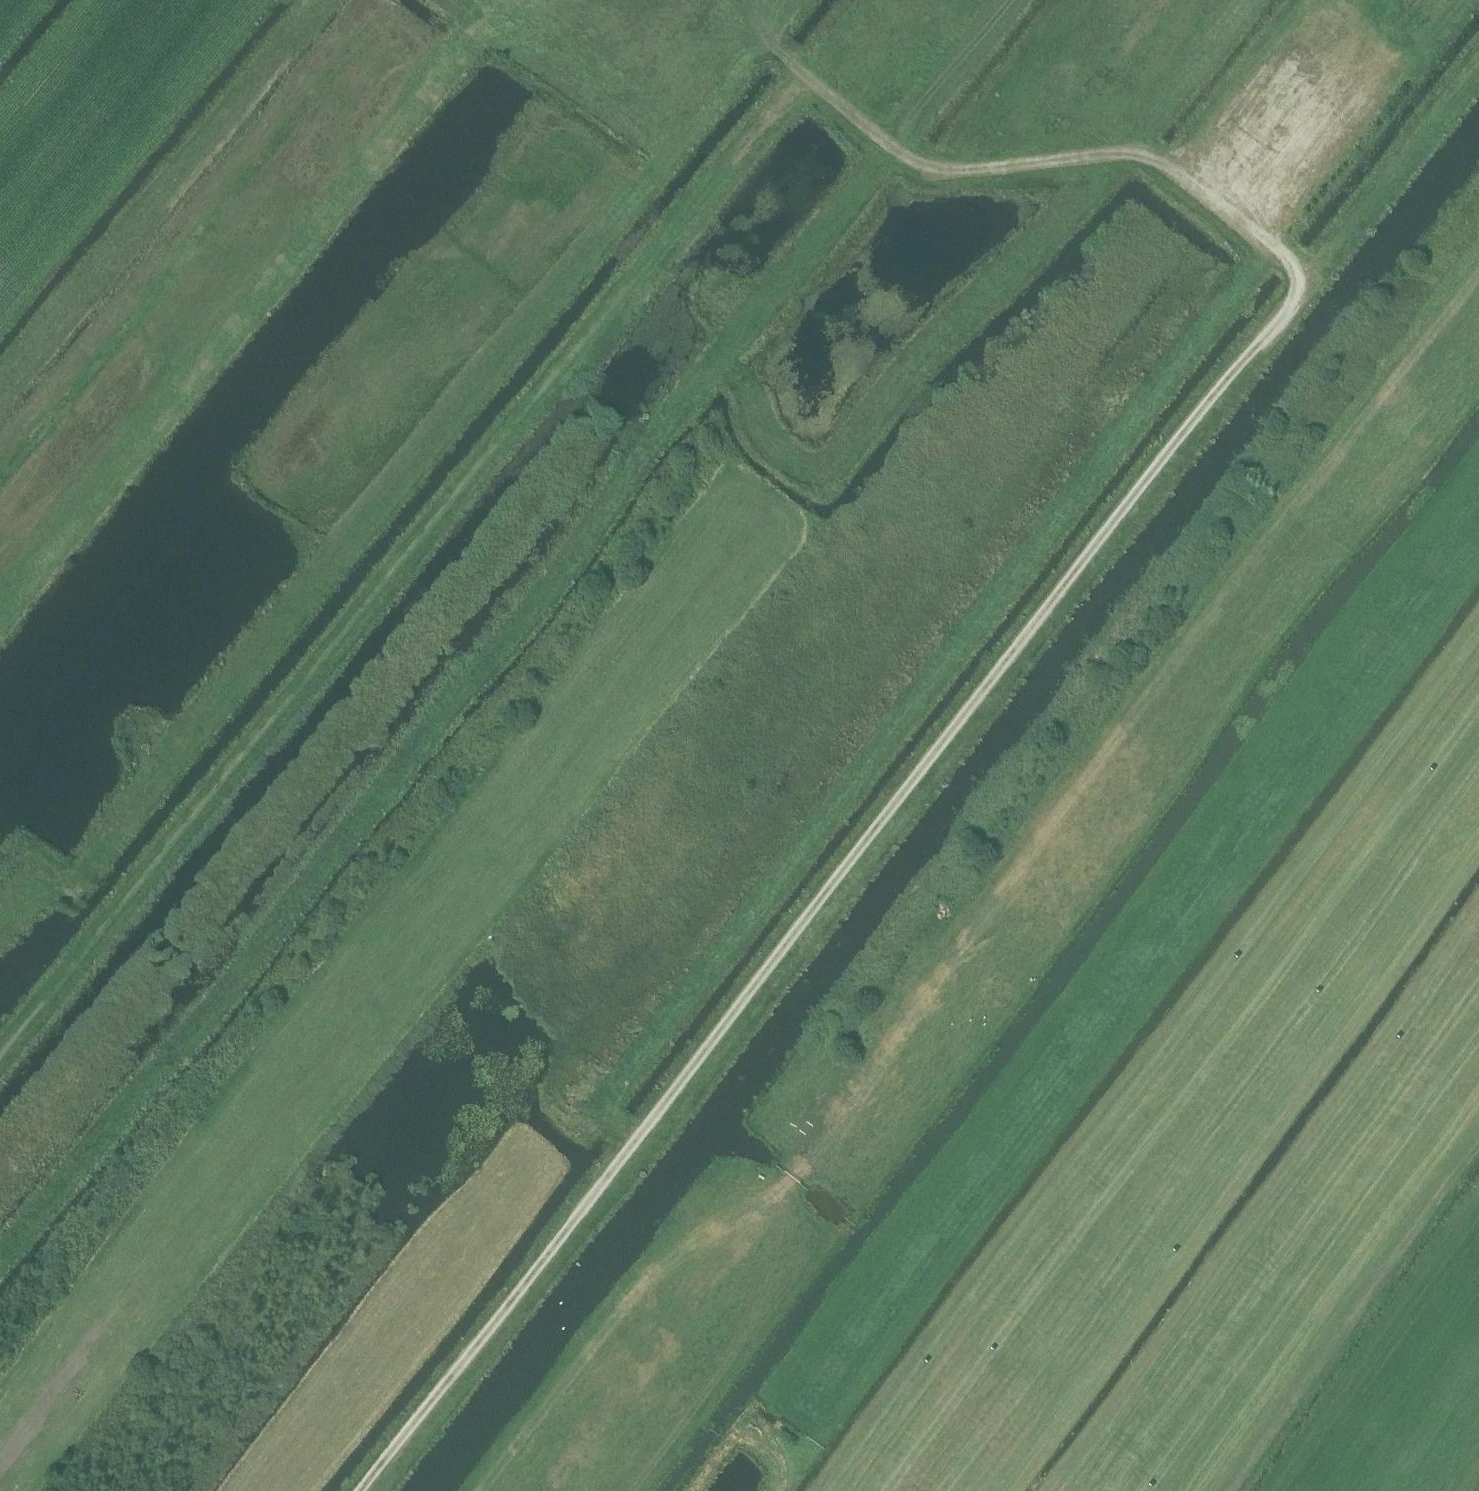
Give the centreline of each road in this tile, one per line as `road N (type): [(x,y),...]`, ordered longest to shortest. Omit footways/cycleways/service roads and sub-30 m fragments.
road 1 (track): [(760,0),(771,48),(931,166),(1148,145),(1282,245),(1297,285),(368,1490)]

